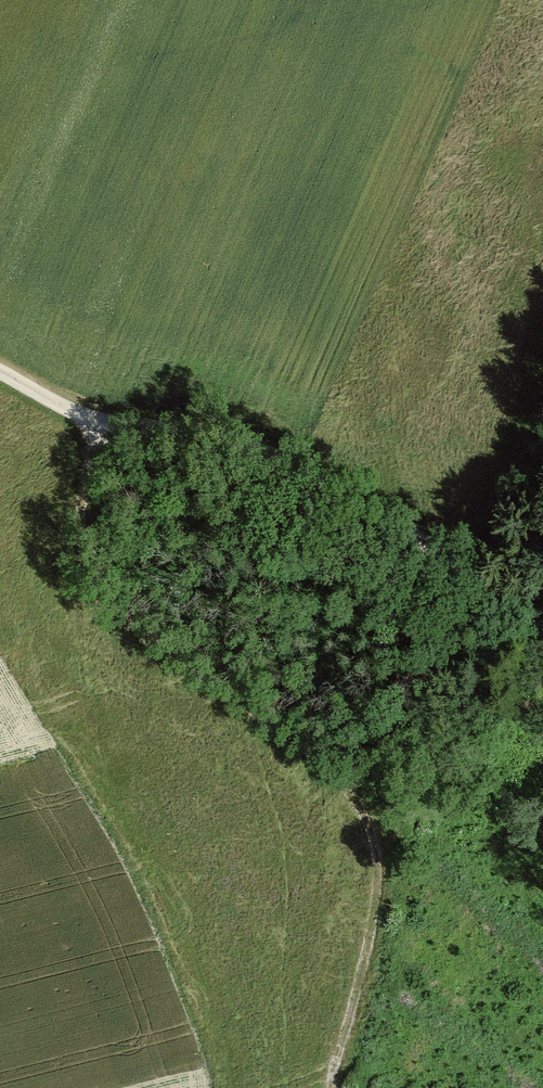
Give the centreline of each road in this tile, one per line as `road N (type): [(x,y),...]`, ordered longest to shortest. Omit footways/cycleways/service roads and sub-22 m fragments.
road 1 (track): [(0,379),(94,422),(84,541),(97,586),(160,642),(297,738),(336,772),(369,824),(379,876),(374,920),(333,1087)]
road 2 (unclassified): [(94,422),(354,524),(466,576),(542,626)]

